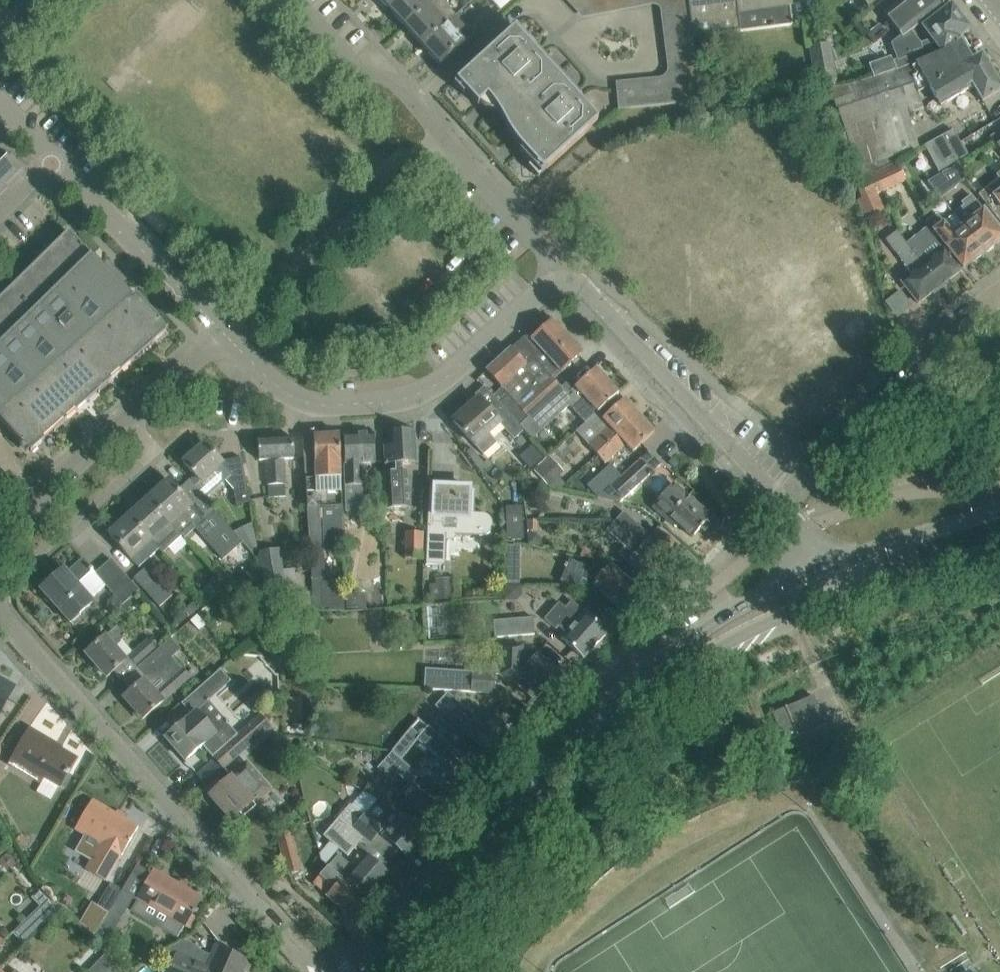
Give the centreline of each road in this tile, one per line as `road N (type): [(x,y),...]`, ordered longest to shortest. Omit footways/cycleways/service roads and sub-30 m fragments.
road 1 (residential): [(314,971),(0,607)]
road 2 (residential): [(566,275),(398,396),(329,405),(278,391),(220,328)]
road 3 (residential): [(820,570),(796,525),(566,275)]
road 4 (secondary): [(377,971),(635,695)]
road 5 (residential): [(566,275),(320,0)]
road 6 (residential): [(0,517),(220,328)]
road 7 (residential): [(220,328),(55,169)]
road 8 (secondary): [(820,570),(739,605),(684,643),(635,695)]
road 9 (secondary): [(635,695),(760,626),(834,596)]
road 10 (secondary): [(999,507),(820,570)]
road 11 (secondary): [(834,596),(999,549)]

